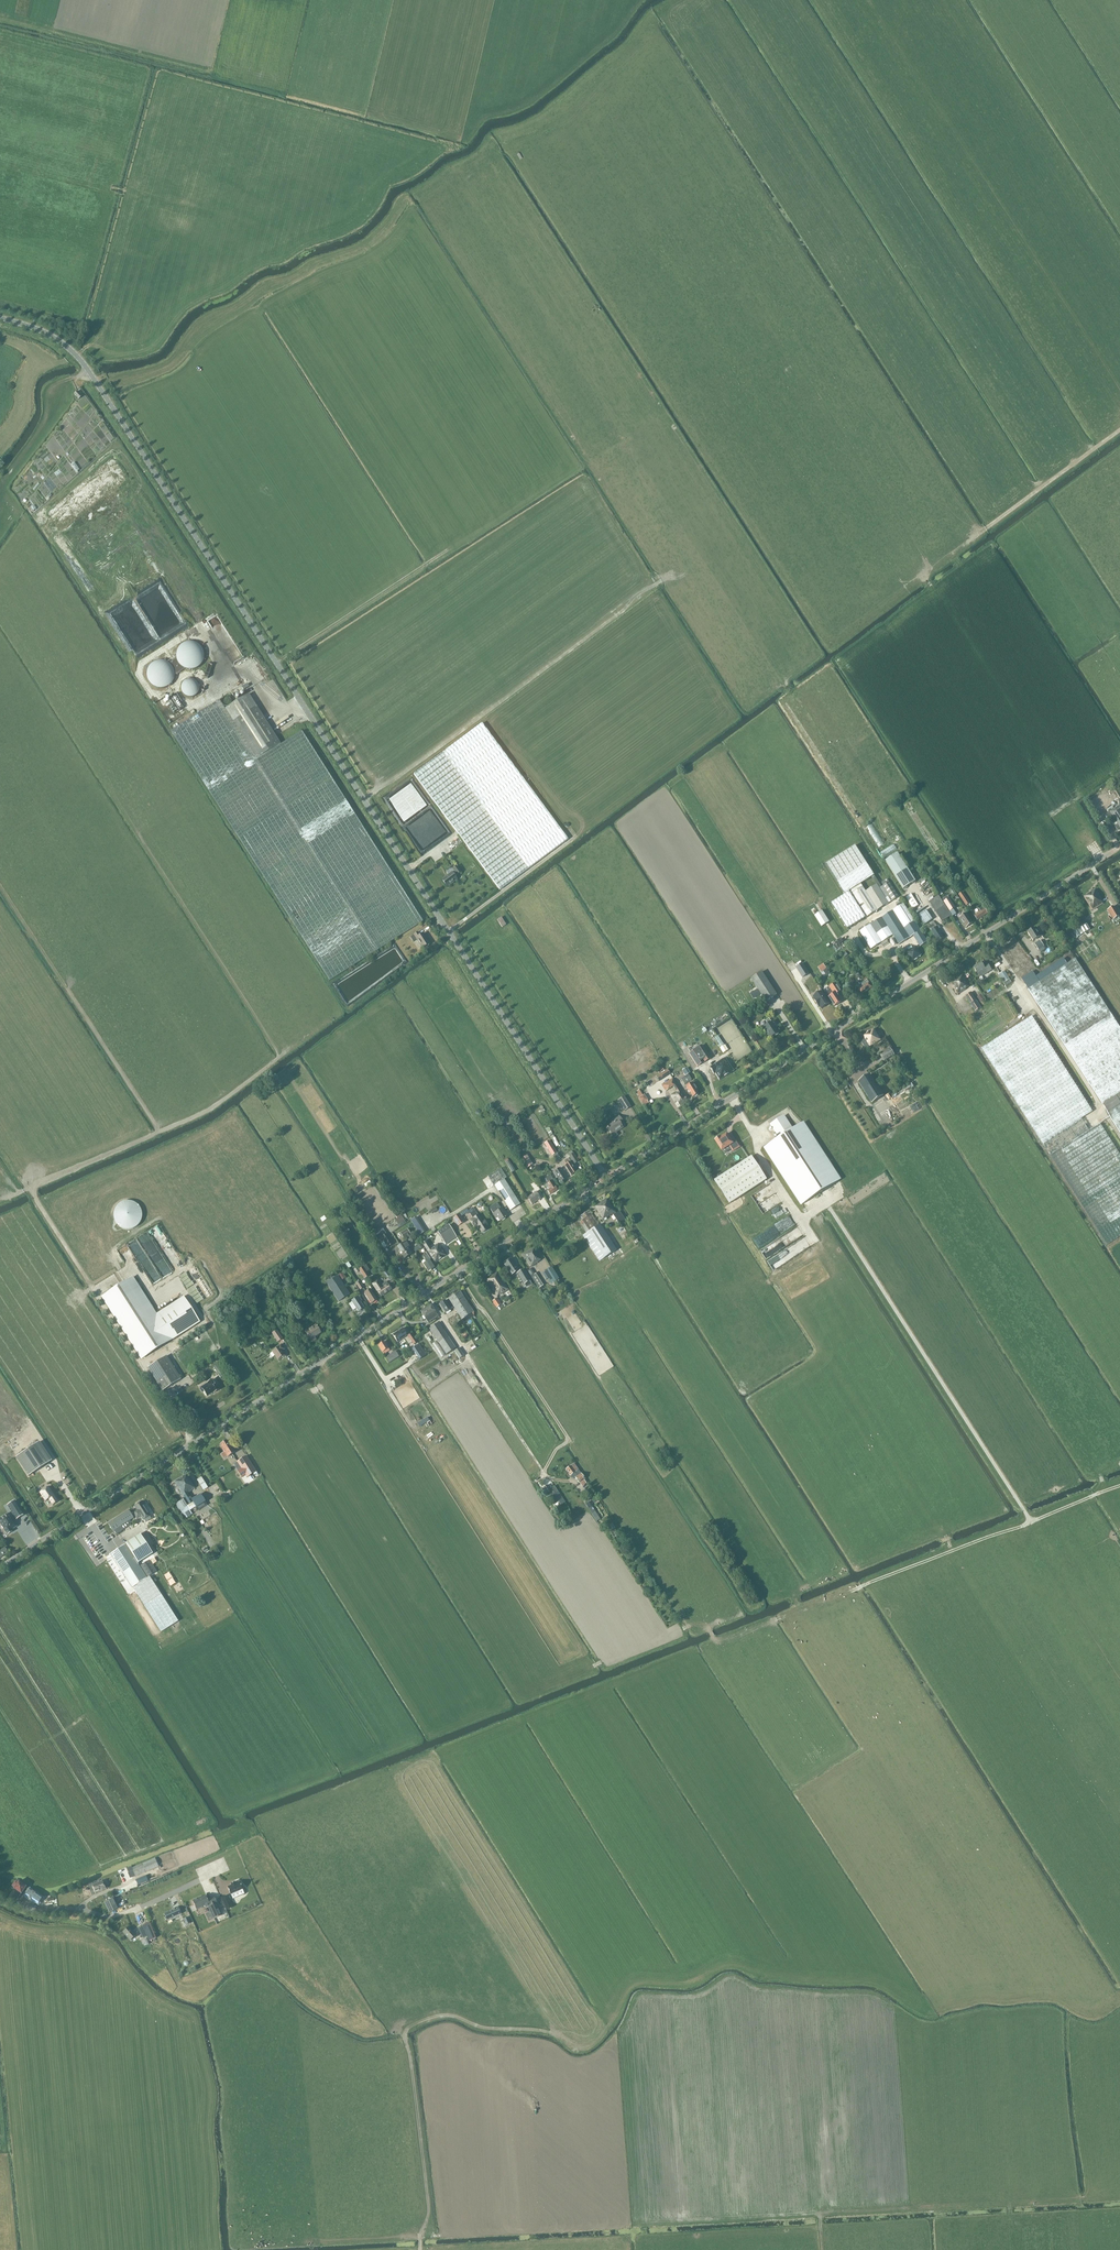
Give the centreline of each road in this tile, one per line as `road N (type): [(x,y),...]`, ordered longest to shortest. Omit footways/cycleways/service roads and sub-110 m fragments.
road 1 (unclassified): [(606,1177),(91,377),(60,341),(0,318)]
road 2 (unclassified): [(0,1567),(606,1177)]
road 3 (unclassified): [(606,1177),(1119,847)]
road 4 (track): [(1031,1522),(825,1203),(800,1218),(731,1097)]
road 5 (track): [(1031,1522),(714,1640),(667,1569)]
road 6 (track): [(664,579),(364,799)]
road 7 (track): [(572,1481),(546,1475),(569,1440),(457,1273)]
road 8 (track): [(406,2028),(450,2013),(482,2027),(534,2029),(587,2050),(612,2025)]
road 9 (track): [(420,2249),(428,2213),(406,2028)]
road 10 (track): [(279,660),(448,550)]
road 11 (track): [(569,829),(575,837),(448,930)]

